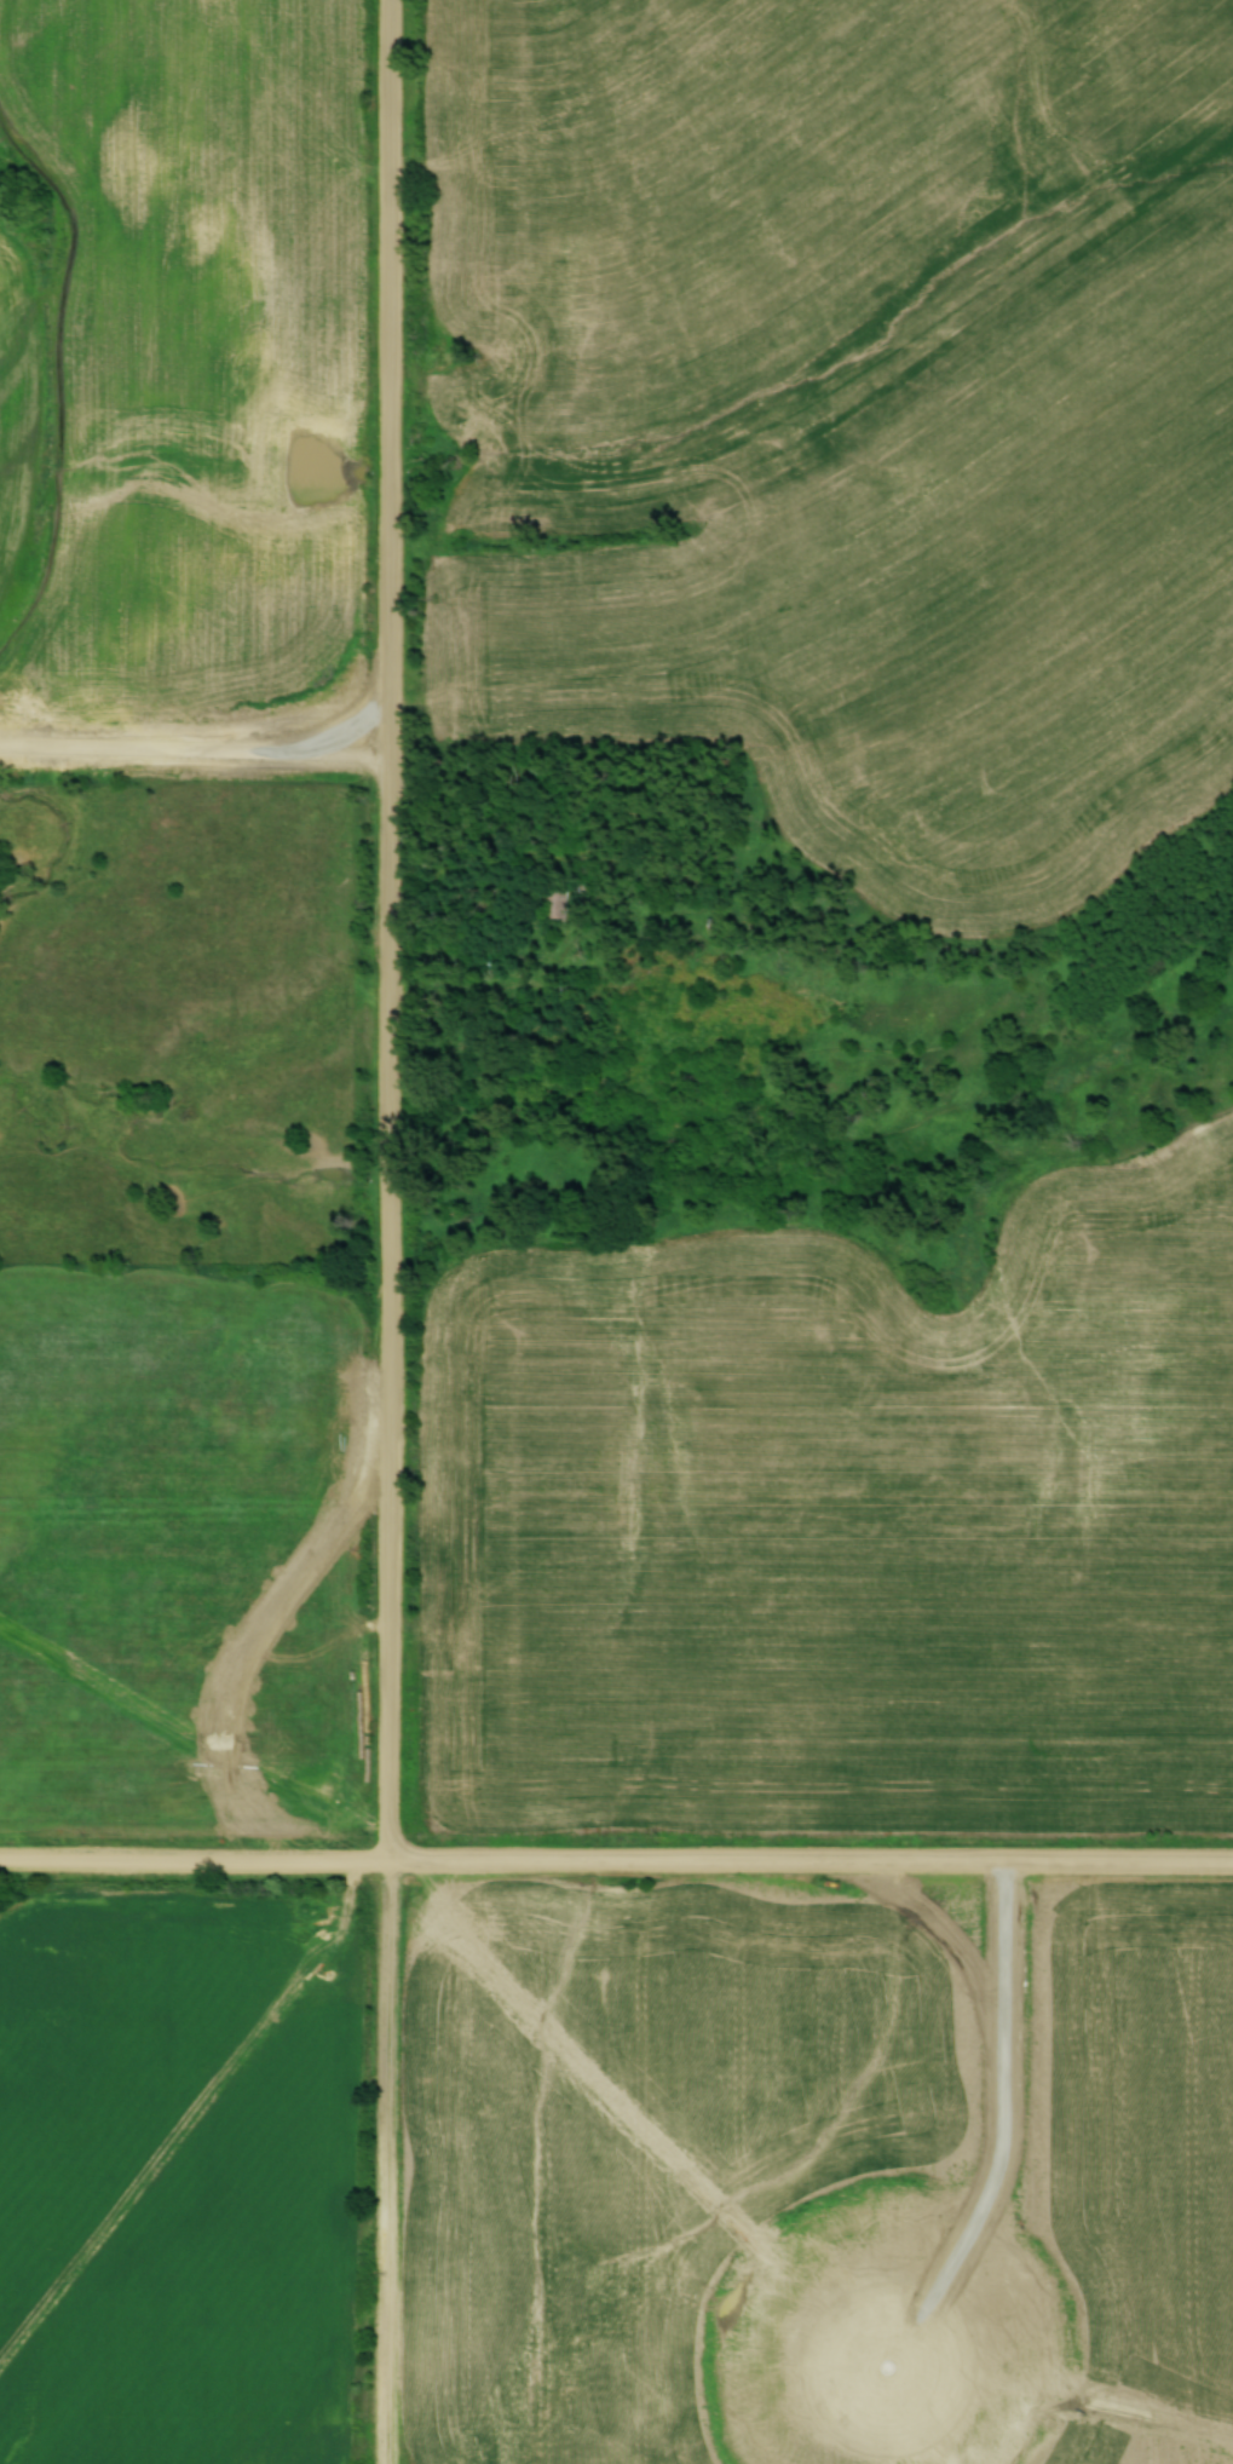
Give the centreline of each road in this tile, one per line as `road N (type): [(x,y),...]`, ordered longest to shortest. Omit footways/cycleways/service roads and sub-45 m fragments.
road 1 (residential): [(391,2463),(392,0)]
road 2 (residential): [(1232,1861),(0,1859)]

